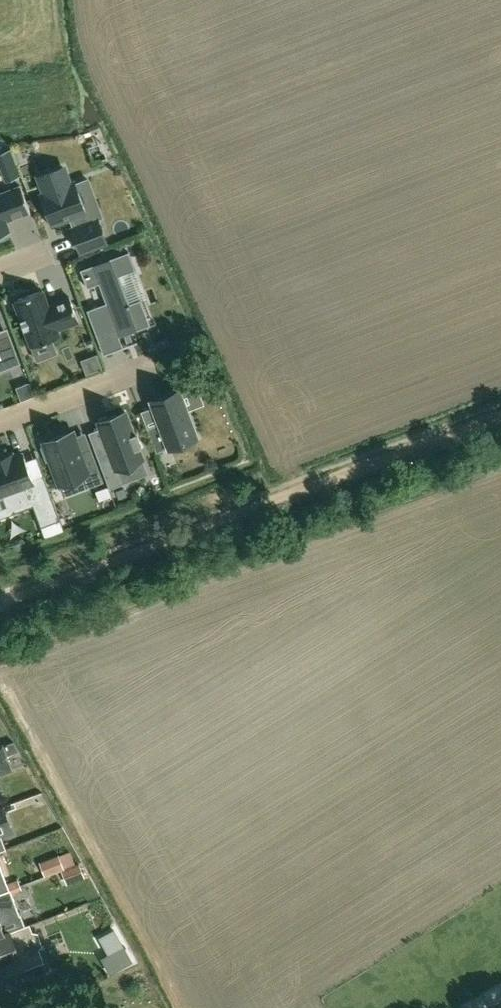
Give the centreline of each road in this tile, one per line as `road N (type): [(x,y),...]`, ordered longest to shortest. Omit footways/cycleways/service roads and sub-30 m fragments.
road 1 (track): [(2,602),(500,414)]
road 2 (residential): [(0,425),(149,363)]

